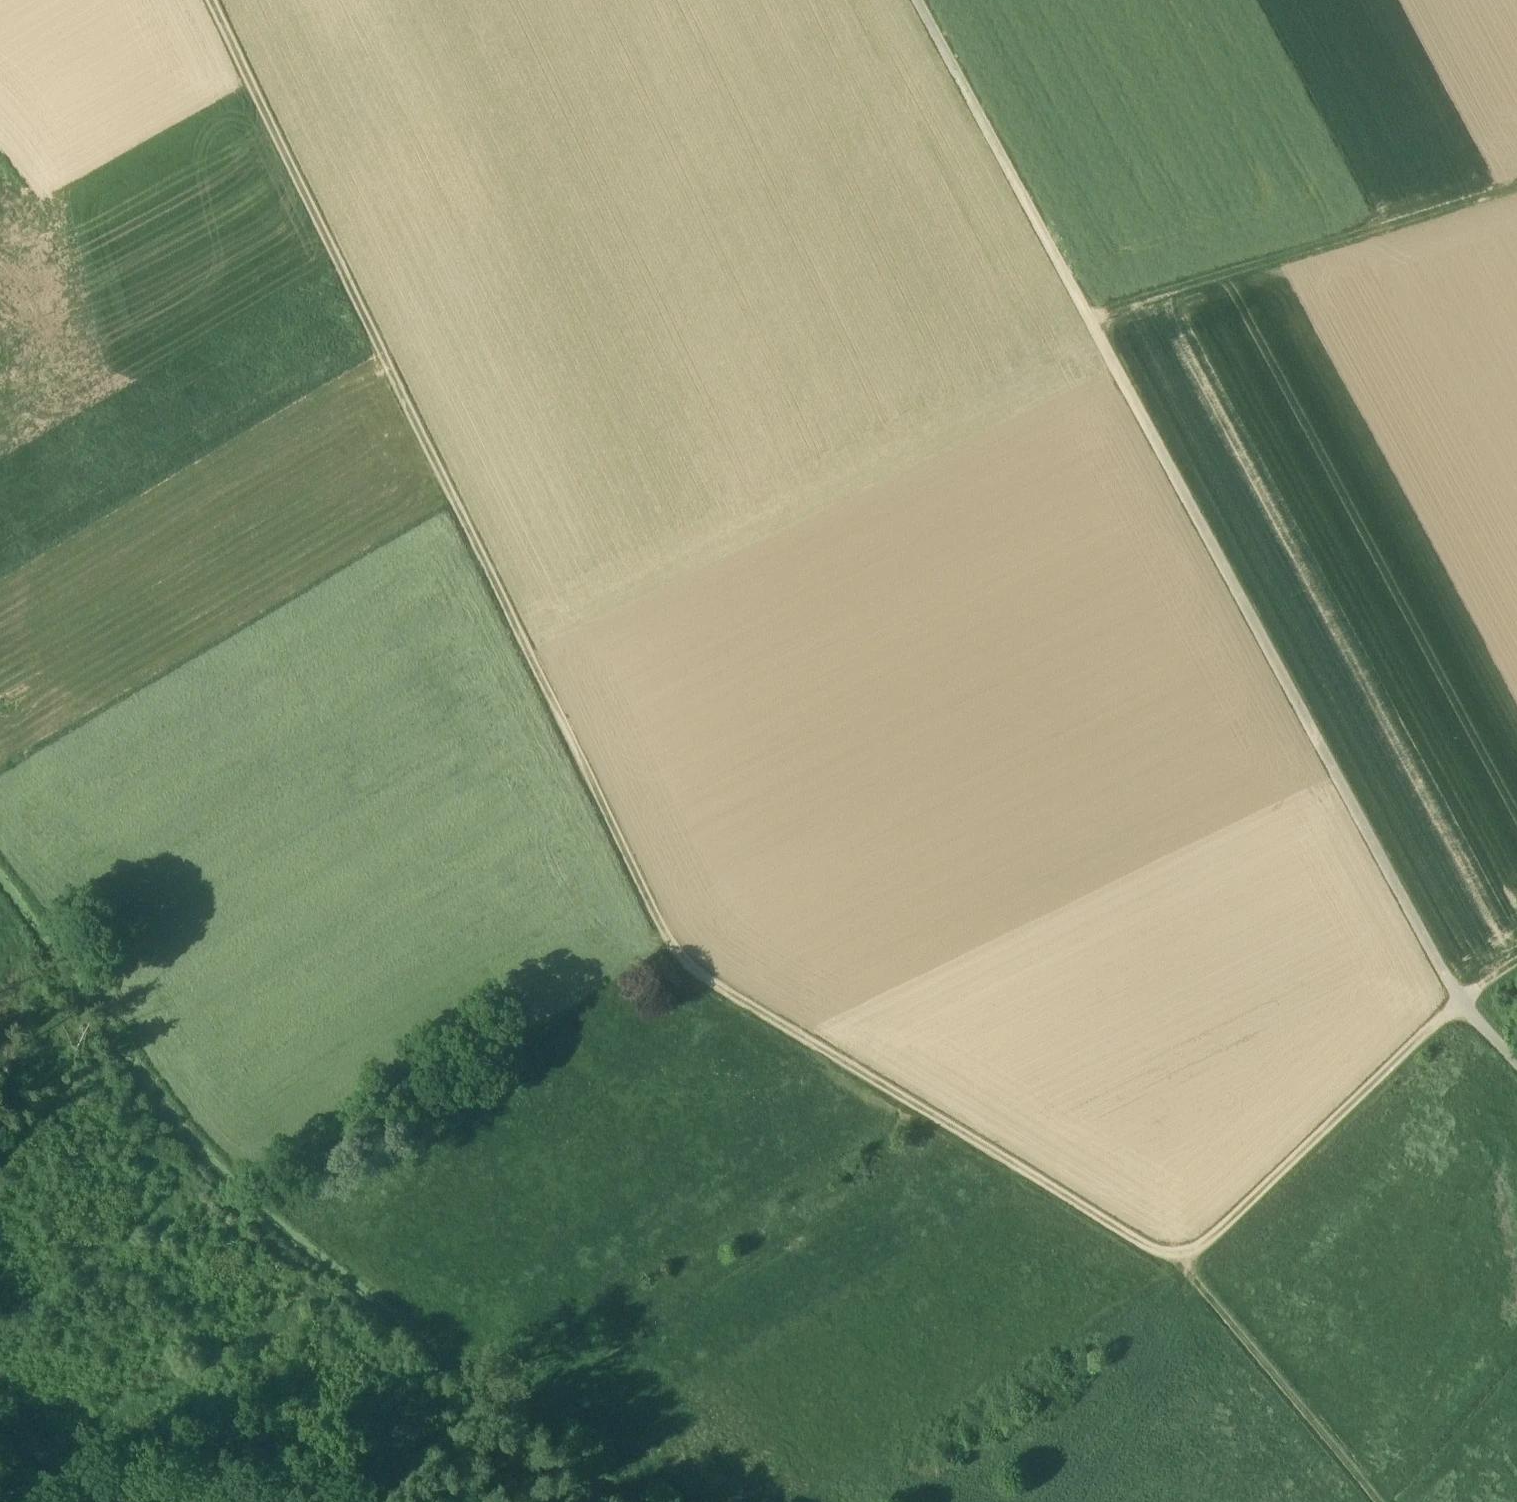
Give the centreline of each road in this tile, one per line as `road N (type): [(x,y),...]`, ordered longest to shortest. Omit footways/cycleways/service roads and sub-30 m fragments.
road 1 (track): [(1516,980),(1444,1038),(1191,1277),(717,991),(672,936),(215,0)]
road 2 (track): [(1516,1061),(1470,1015),(922,0)]
road 3 (track): [(1516,199),(1100,332)]
road 4 (track): [(1191,1277),(1382,1501)]
road 5 (track): [(0,1392),(110,1501)]

